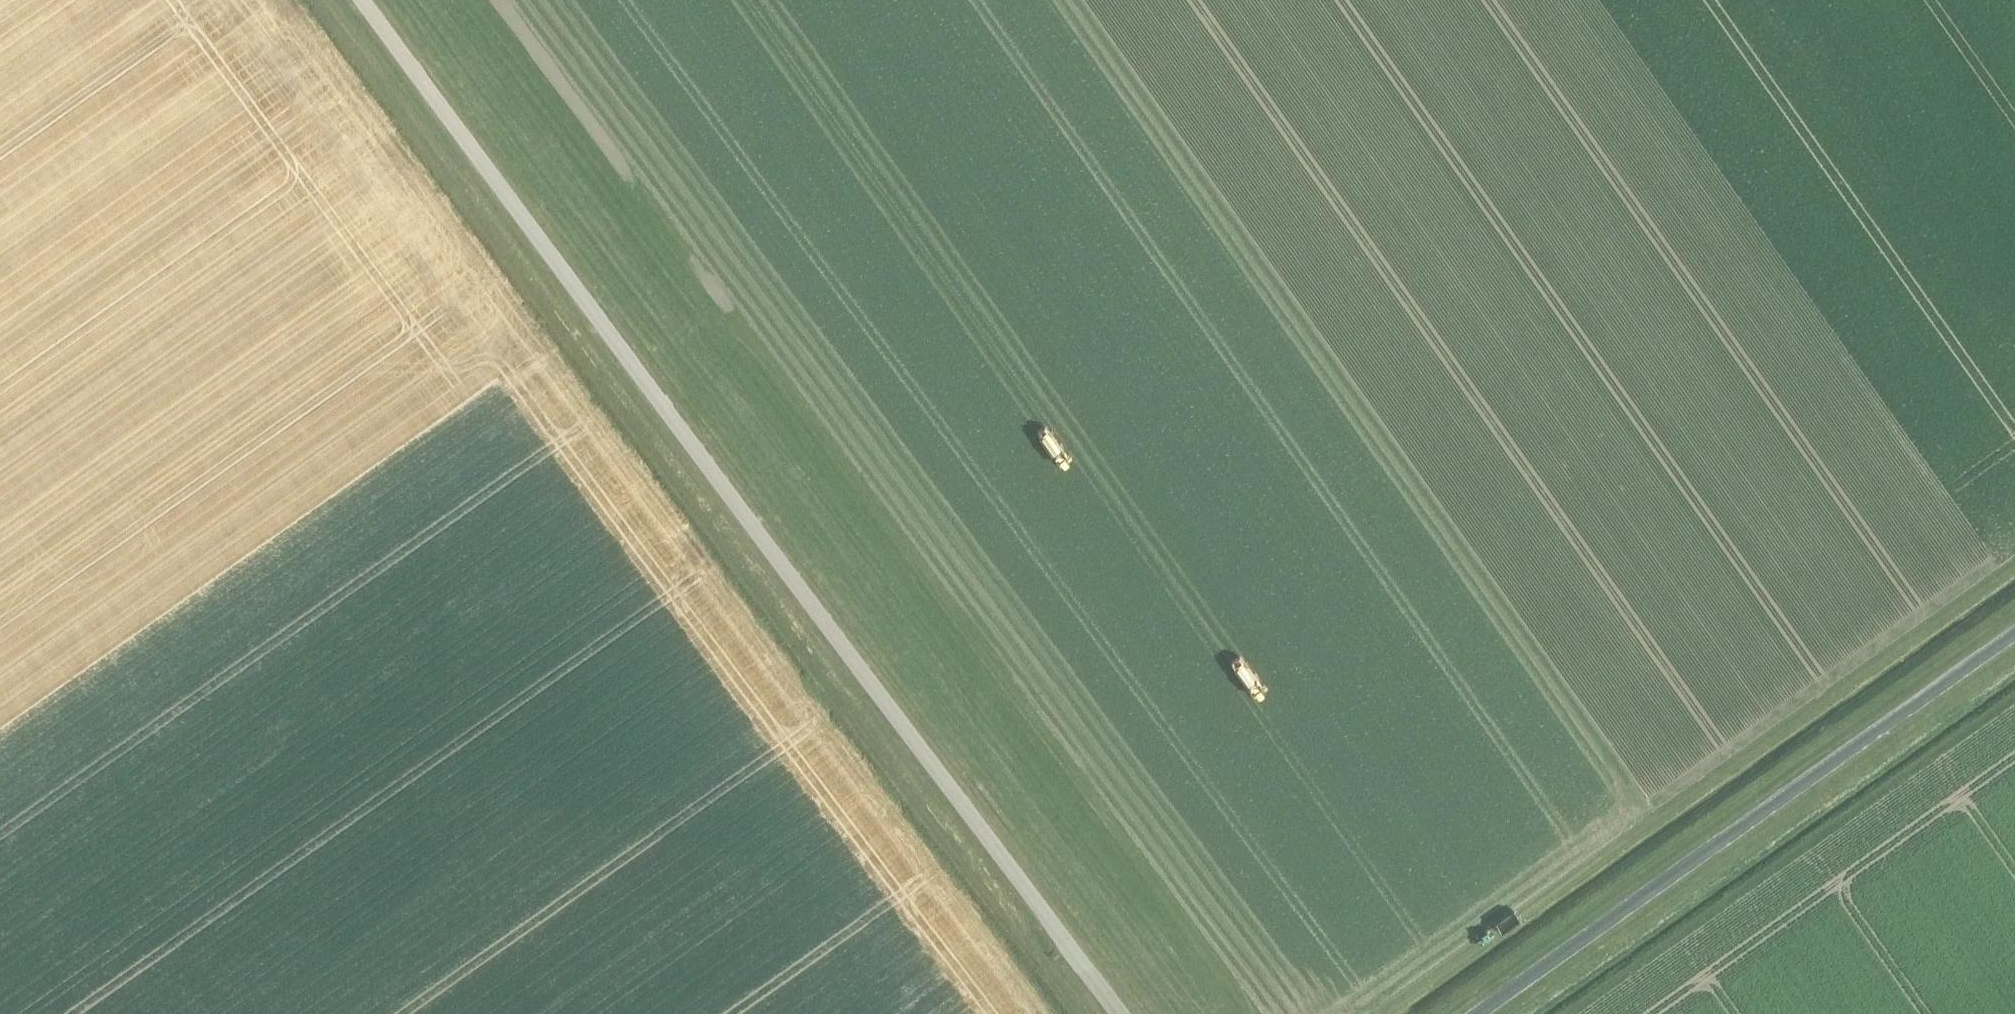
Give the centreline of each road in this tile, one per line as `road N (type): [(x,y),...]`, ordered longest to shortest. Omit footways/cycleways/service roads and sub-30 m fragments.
road 1 (unclassified): [(1117,1013),(592,343),(351,0)]

